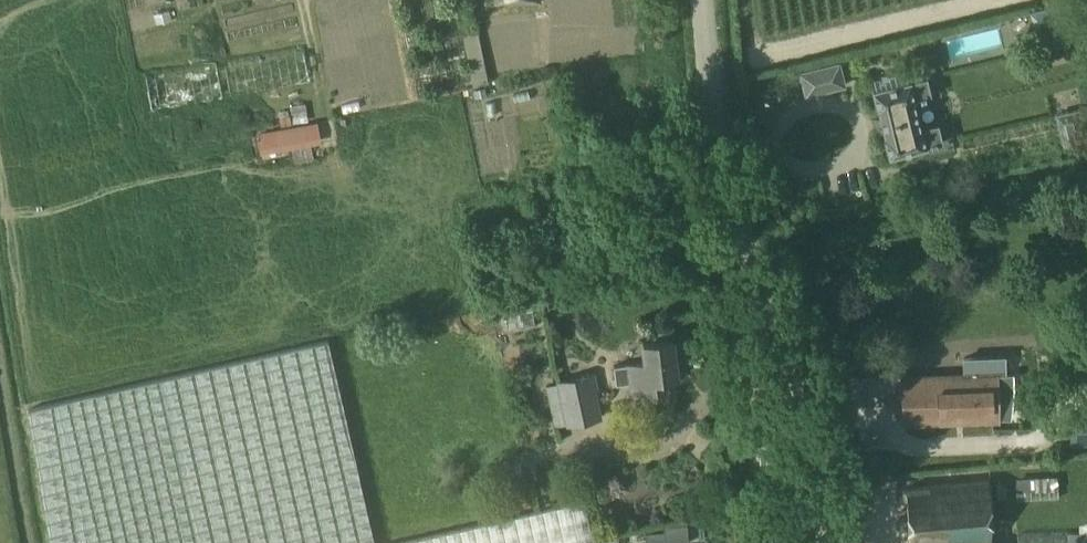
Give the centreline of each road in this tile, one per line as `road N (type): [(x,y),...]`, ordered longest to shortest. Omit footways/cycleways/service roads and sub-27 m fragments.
road 1 (unclassified): [(812,542),(814,505),(799,422),(724,210),(703,0)]

